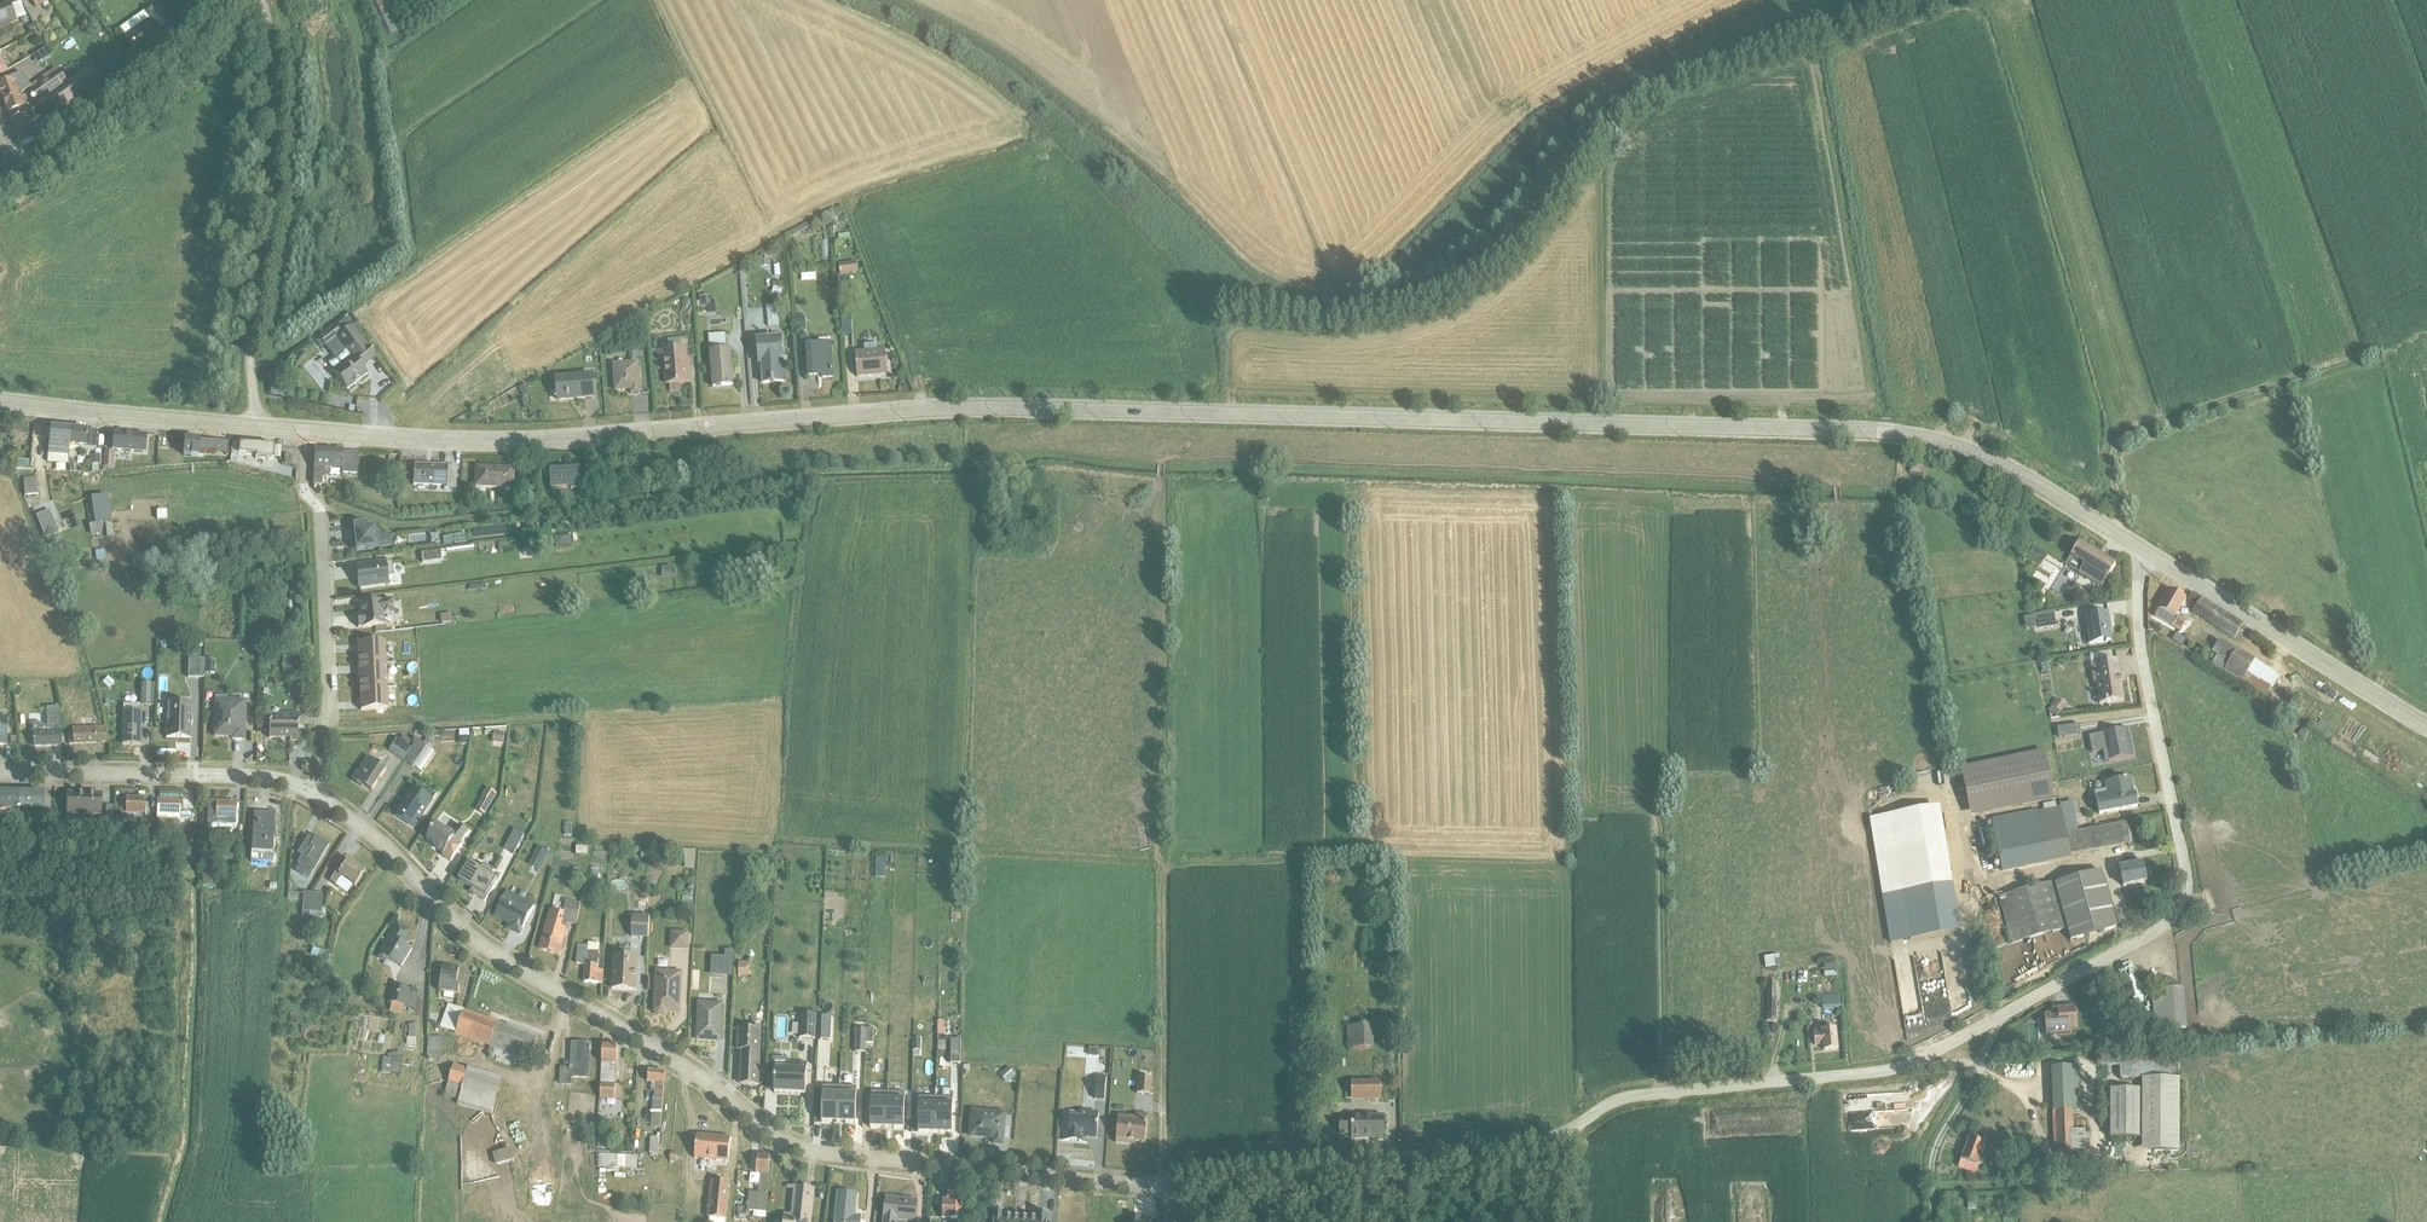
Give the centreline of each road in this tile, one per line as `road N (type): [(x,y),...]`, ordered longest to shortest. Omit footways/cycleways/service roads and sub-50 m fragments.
road 1 (tertiary): [(2144,554),(2020,477),(1949,445),(1875,435),(1013,409),(521,441),(308,430)]
road 2 (residential): [(2144,554),(2136,634),(2183,885),(2155,932),(2129,951),(1891,1073),(1663,1096),(1614,1106),(1533,1145),(1168,1188)]
road 3 (residential): [(1168,1188),(819,1158),(788,1148),(695,1077),(465,935),(346,811),(322,799)]
road 4 (track): [(256,426),(248,367),(275,121),(261,0)]
road 5 (residential): [(322,799),(322,521),(305,493),(308,430)]
road 6 (tertiary): [(2426,730),(2144,554)]
road 7 (residential): [(322,799),(263,778),(0,772)]
road 8 (tertiary): [(308,430),(0,404)]
road 9 (tertiary): [(22,179),(165,87),(232,0)]

